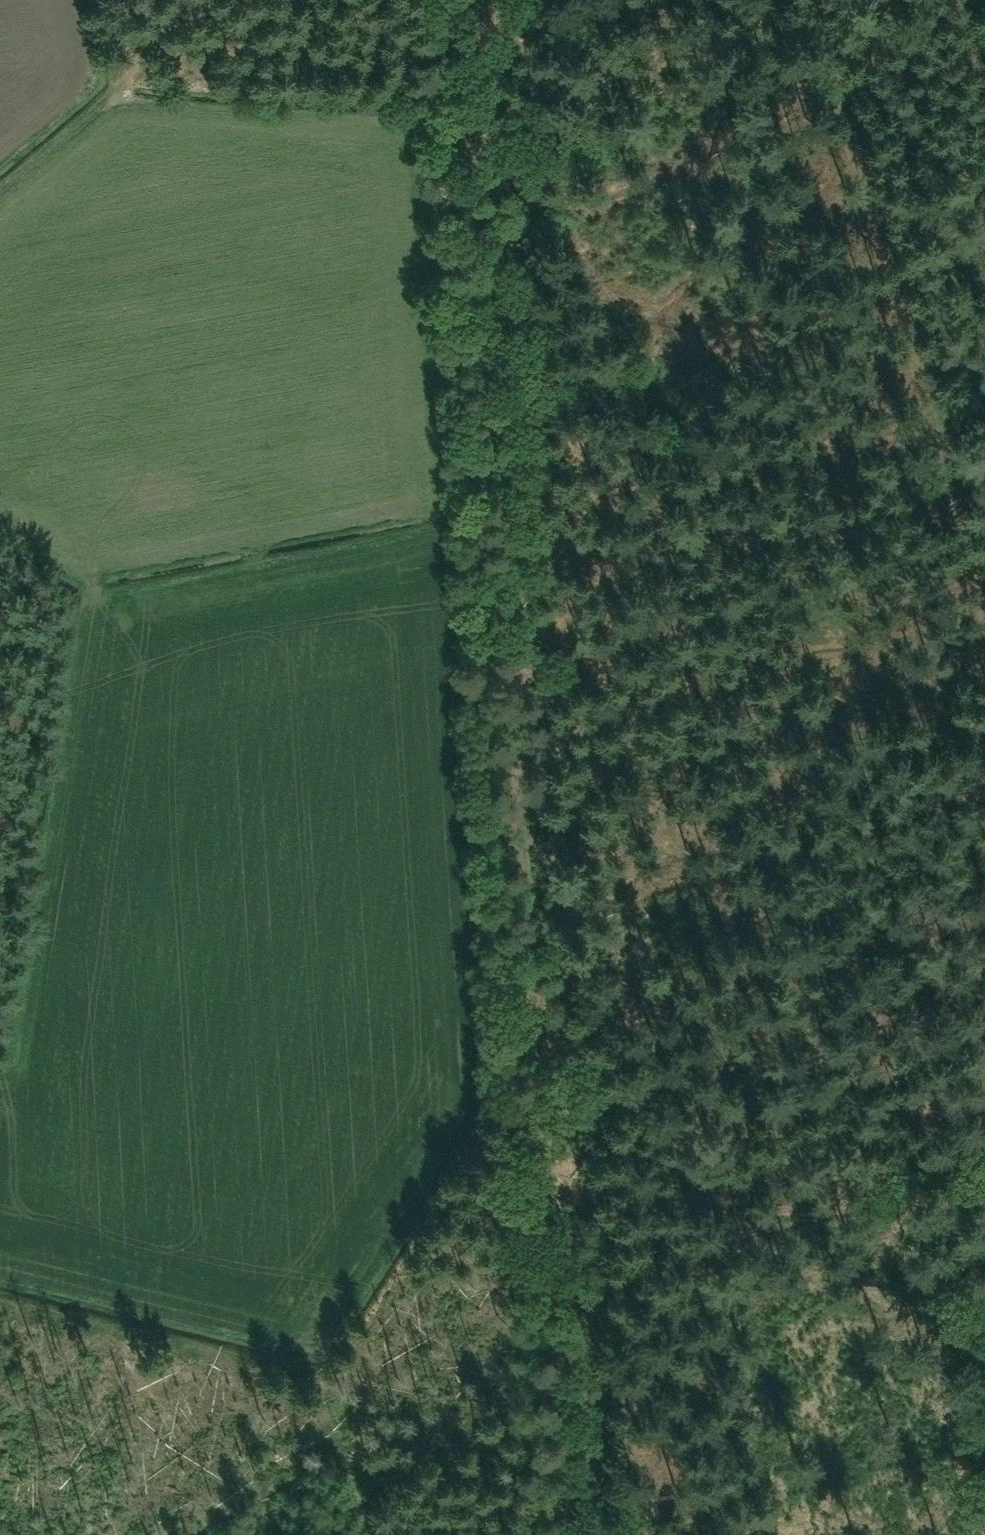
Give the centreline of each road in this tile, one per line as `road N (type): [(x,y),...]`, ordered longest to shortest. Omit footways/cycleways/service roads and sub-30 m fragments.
road 1 (track): [(569,1534),(464,0)]
road 2 (track): [(362,1534),(307,1376),(0,1297)]
road 3 (track): [(0,178),(126,74),(193,0)]

